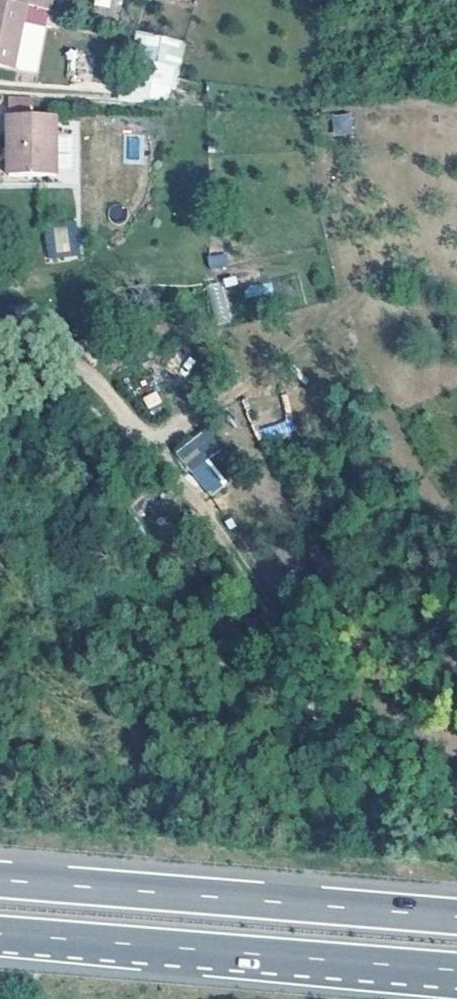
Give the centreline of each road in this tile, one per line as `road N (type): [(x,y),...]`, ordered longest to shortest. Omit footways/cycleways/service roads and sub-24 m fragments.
road 1 (track): [(456,811),(386,781),(345,740),(238,550),(84,367),(0,357)]
road 2 (motorway): [(0,945),(456,985)]
road 3 (motorway): [(456,920),(0,883)]

